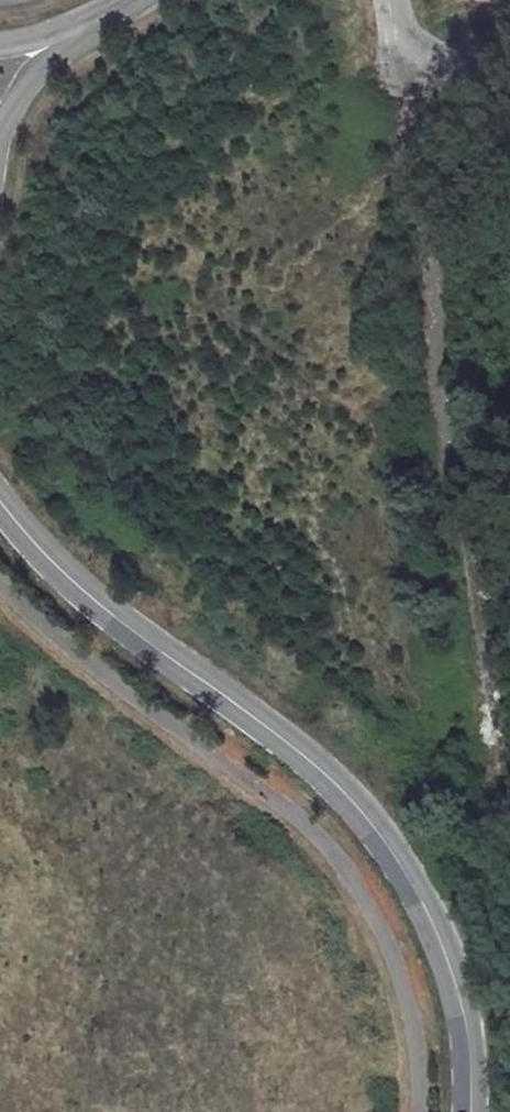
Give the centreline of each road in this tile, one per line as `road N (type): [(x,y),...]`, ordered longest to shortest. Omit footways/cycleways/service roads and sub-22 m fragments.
road 1 (unclassified): [(0,497),(85,594),(307,763),(391,846),(451,945),(465,1111)]
road 2 (unclassified): [(494,770),(480,590),(415,168),(413,100),(425,59)]

